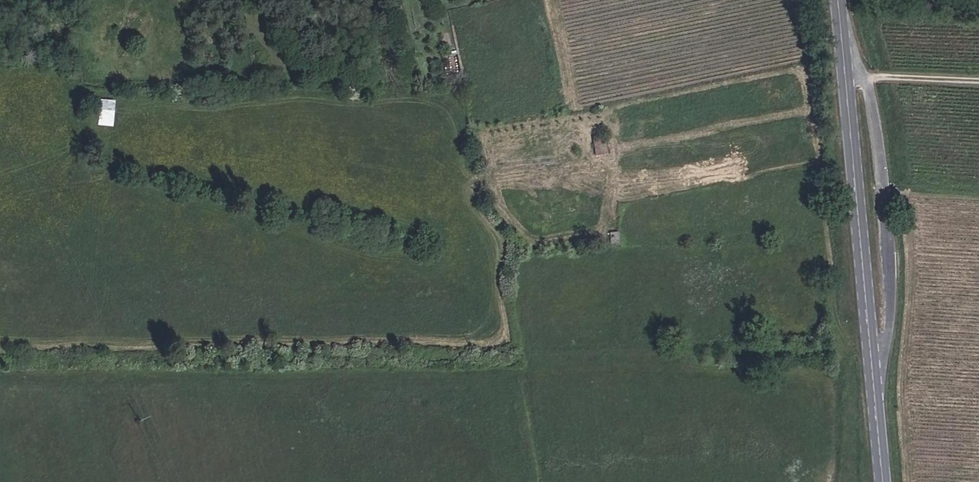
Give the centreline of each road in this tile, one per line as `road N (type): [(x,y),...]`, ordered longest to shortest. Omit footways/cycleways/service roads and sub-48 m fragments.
road 1 (track): [(841,481),(848,374),(801,0)]
road 2 (secondary): [(883,481),(837,0)]

